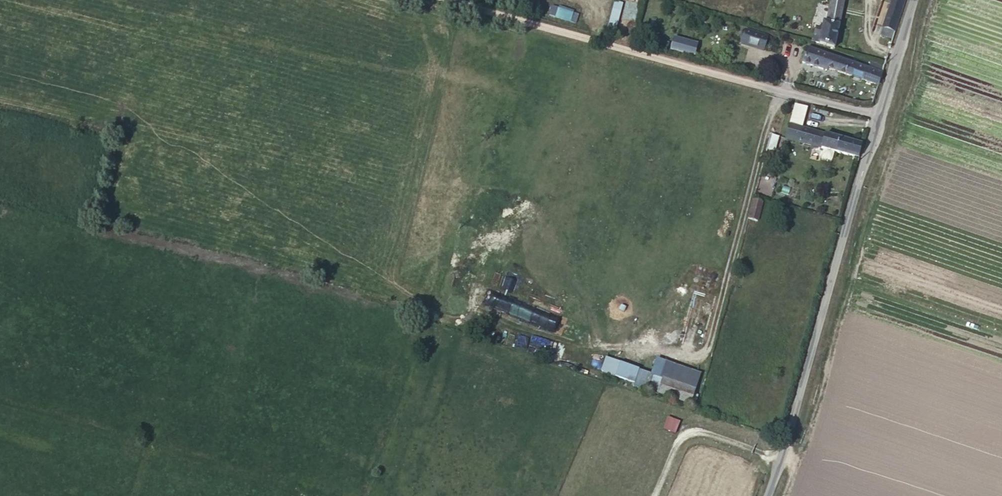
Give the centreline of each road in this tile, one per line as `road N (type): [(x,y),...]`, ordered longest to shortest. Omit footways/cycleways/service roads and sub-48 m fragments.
road 1 (residential): [(917,0),(771,495)]

